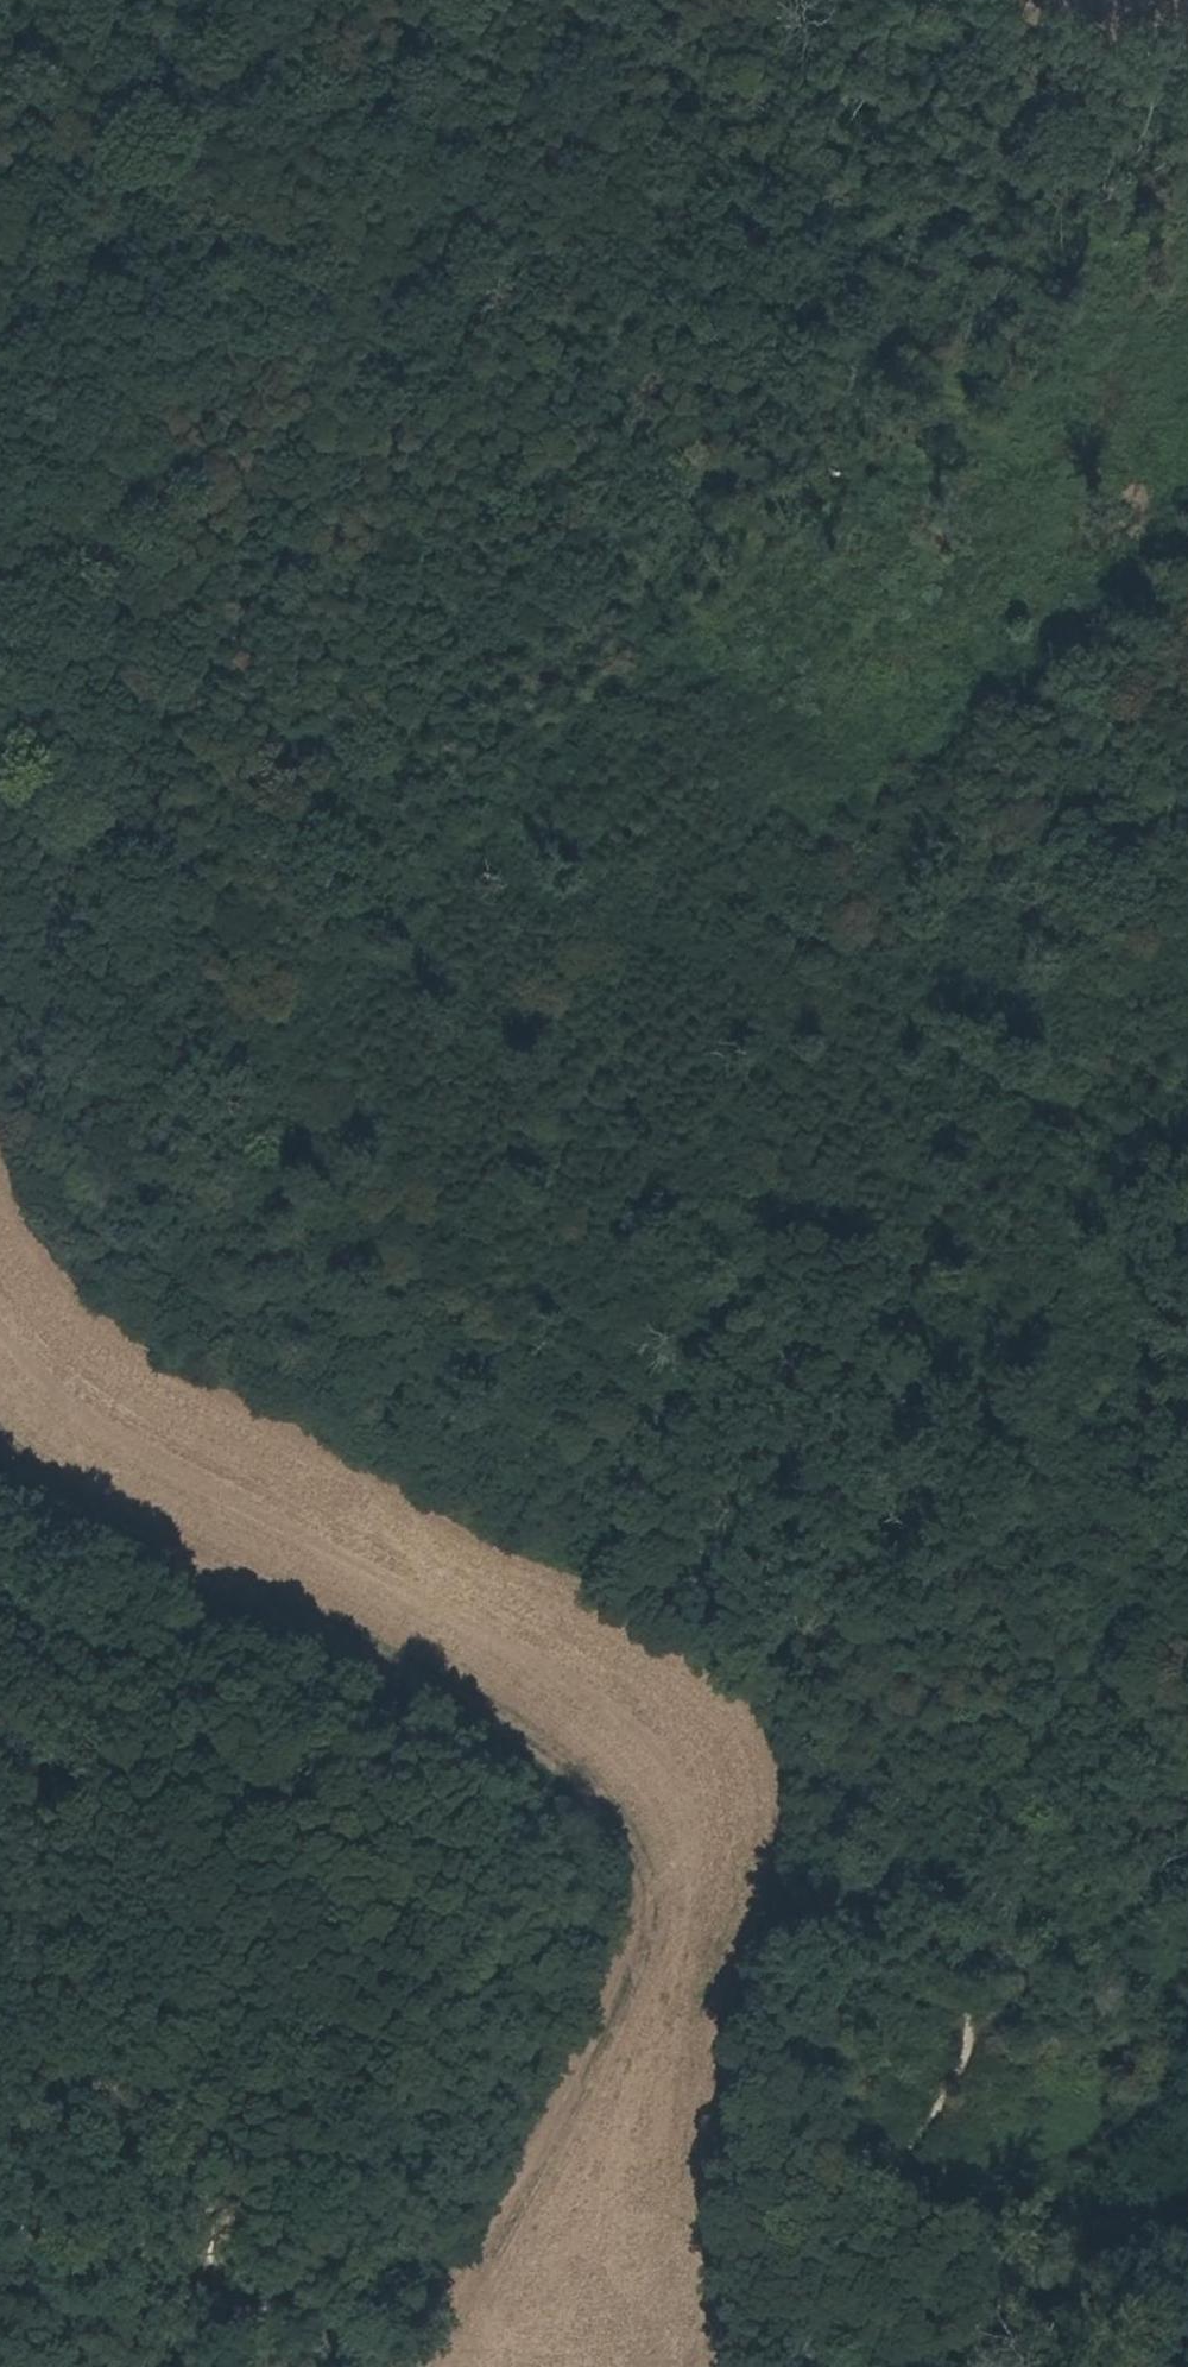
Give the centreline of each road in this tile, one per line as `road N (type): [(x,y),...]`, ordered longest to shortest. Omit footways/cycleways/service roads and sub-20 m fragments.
road 1 (track): [(419,2366),(611,2008),(637,1882),(487,1716),(0,1470)]
road 2 (track): [(842,2366),(878,2360),(988,2280),(1187,2198)]

